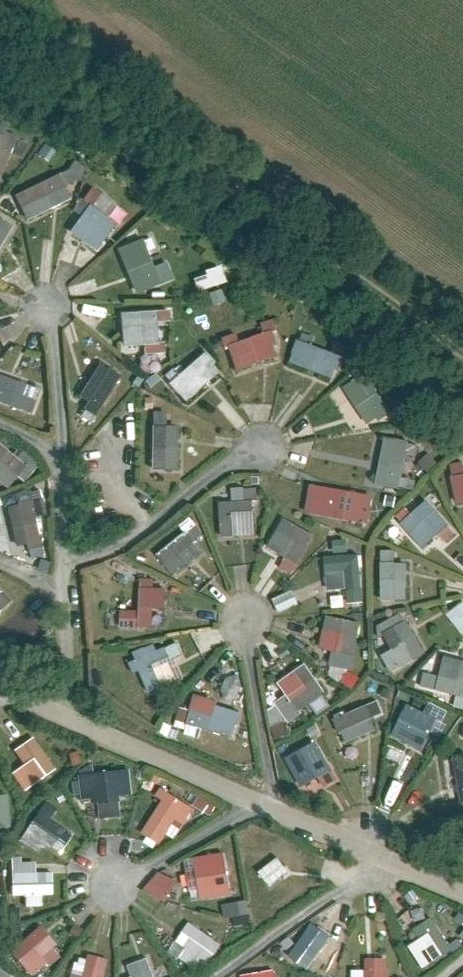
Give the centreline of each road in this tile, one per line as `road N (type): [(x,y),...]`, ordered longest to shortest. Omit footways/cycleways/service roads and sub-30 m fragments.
road 1 (track): [(462,361),(0,25)]
road 2 (residential): [(260,800),(0,691)]
road 3 (residential): [(462,892),(260,800)]
road 4 (residential): [(260,800),(116,887)]

